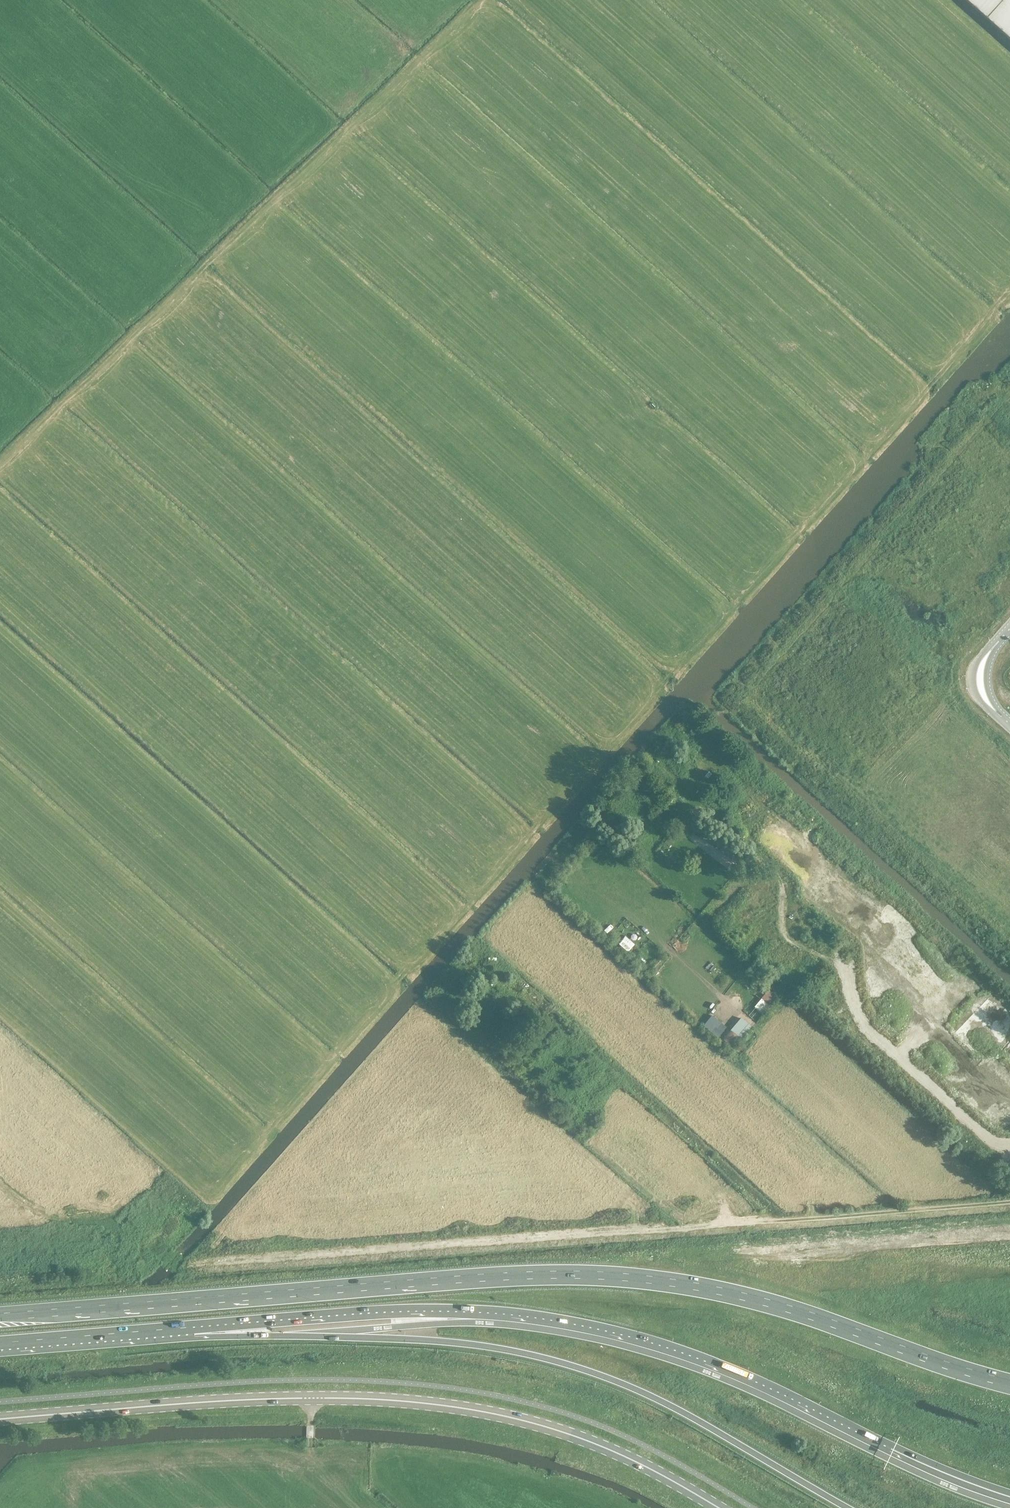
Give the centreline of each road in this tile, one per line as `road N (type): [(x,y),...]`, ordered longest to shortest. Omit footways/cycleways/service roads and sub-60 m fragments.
road 1 (trunk): [(1009,1384),(742,1296),(601,1276),(0,1316)]
road 2 (trunk): [(194,1327),(405,1311),(566,1322),(748,1378),(1009,1497)]
road 3 (secondary): [(718,1507),(577,1437),(419,1402),(216,1401),(0,1419)]
road 4 (trunk): [(194,1327),(441,1341),(552,1361),(665,1403),(847,1507)]
road 5 (track): [(482,0),(0,469)]
road 6 (track): [(664,943),(886,1153),(916,1211)]
road 7 (track): [(1009,1202),(691,1233)]
road 8 (trunk): [(0,1343),(194,1327)]

